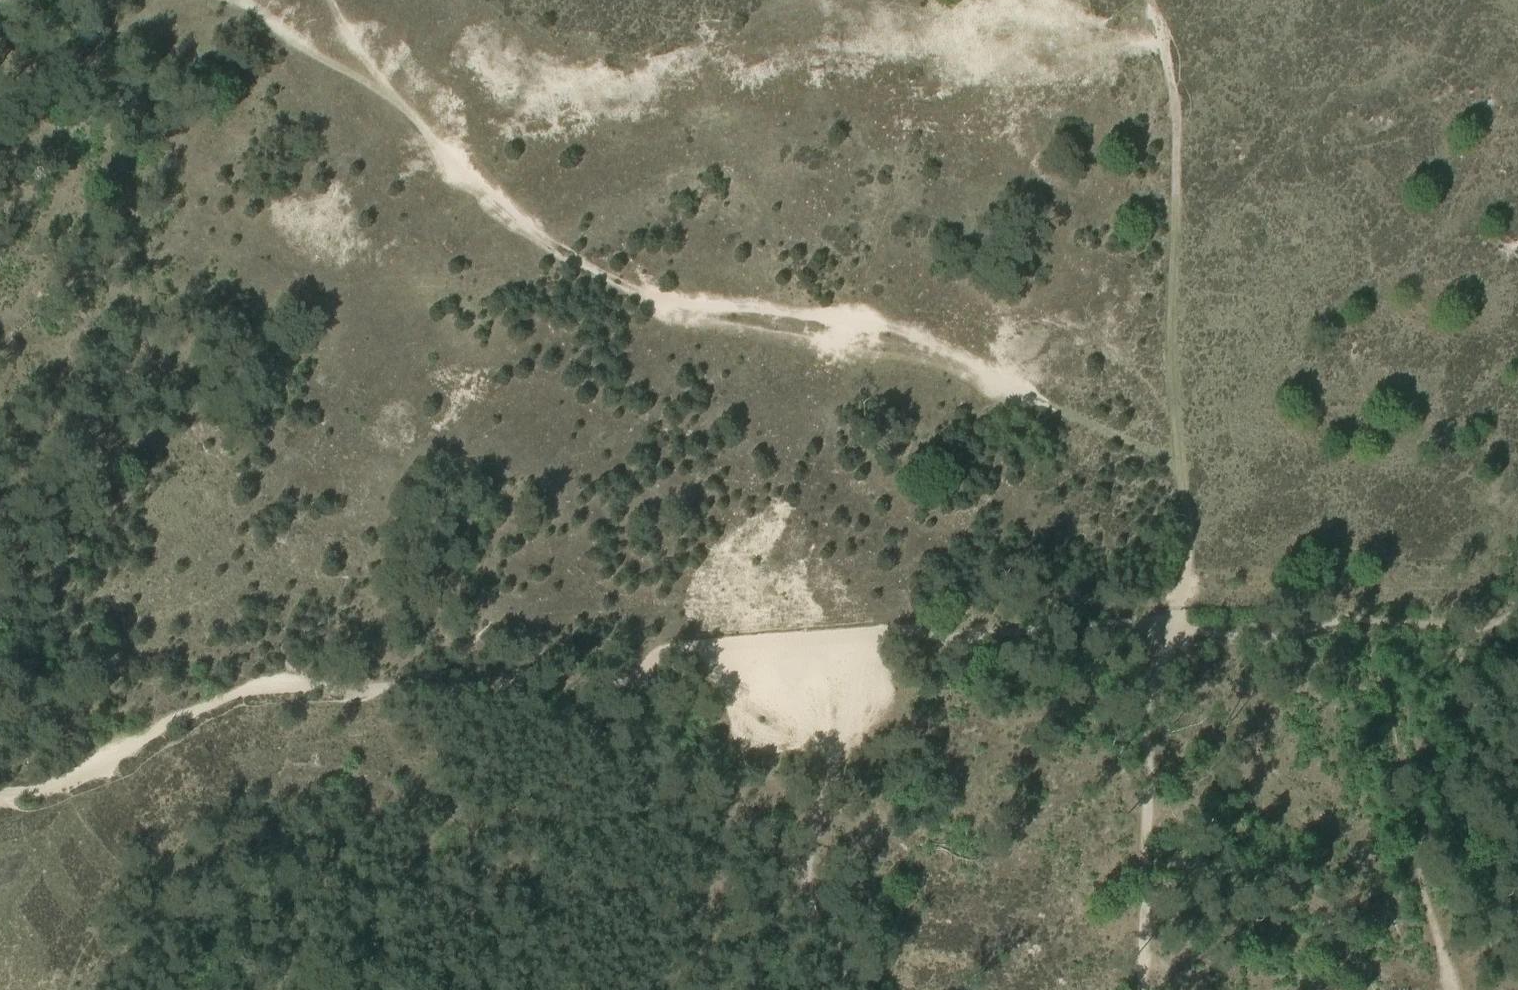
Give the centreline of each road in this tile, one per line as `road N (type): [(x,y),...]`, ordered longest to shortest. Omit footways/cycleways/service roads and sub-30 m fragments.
road 1 (track): [(0,801),(33,805),(222,704),(391,717),(507,707),(612,692),(670,654),(741,644),(896,633),(969,639),(1117,624),(1277,634),(1342,620),(1517,630)]

